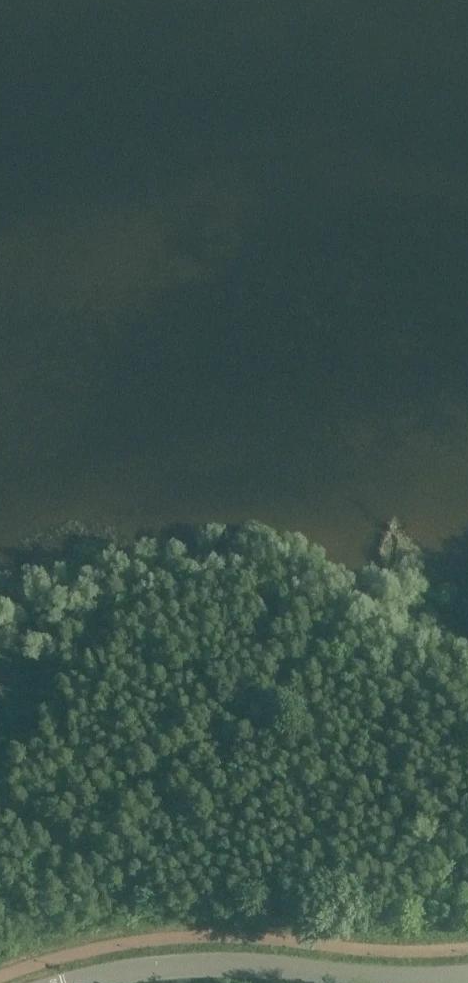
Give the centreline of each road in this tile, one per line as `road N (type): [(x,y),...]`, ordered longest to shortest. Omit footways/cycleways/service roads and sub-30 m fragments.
road 1 (unclassified): [(77,982),(163,969),(299,968),(408,982)]

